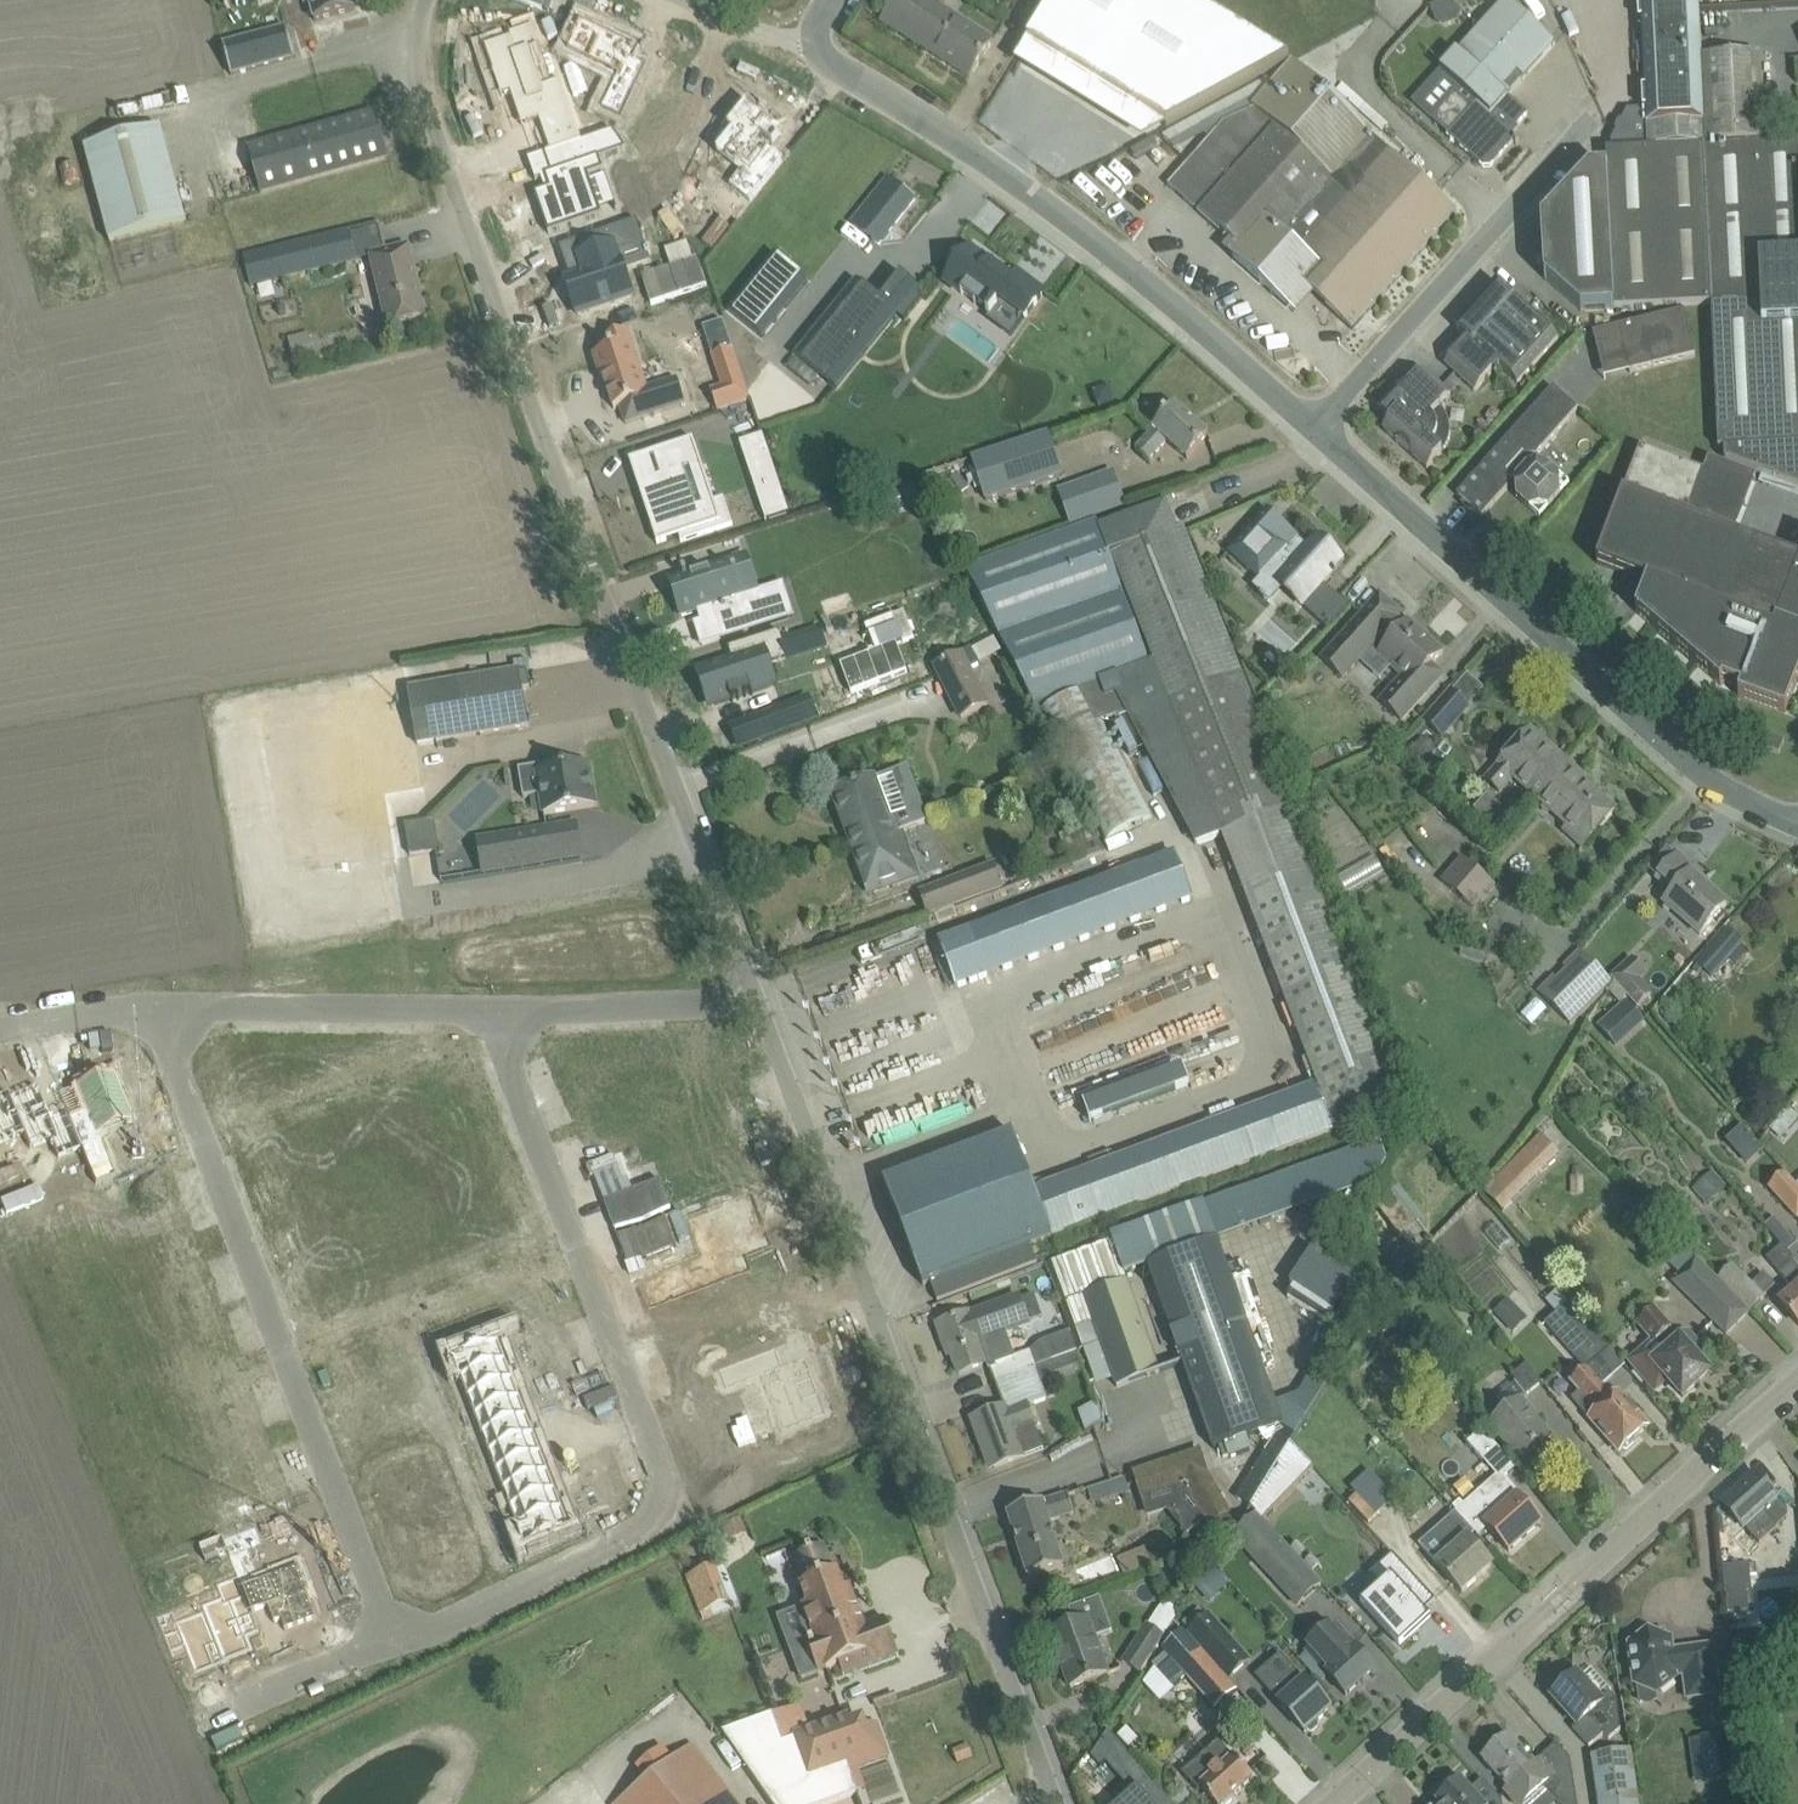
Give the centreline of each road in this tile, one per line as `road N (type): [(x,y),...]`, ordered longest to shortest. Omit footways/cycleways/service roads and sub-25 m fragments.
road 1 (unclassified): [(757,1002),(418,93),(434,0)]
road 2 (unclassified): [(1056,1803),(757,1002)]
road 3 (residential): [(392,1642),(675,1505),(495,1008)]
road 4 (residential): [(154,1011),(392,1642)]
road 5 (unclassified): [(1315,427),(1086,232),(946,133),(803,53)]
road 6 (unclassified): [(1797,826),(1698,777),(1315,427)]
road 7 (unclassified): [(1327,1803),(1797,1389)]
road 8 (unclassified): [(1315,427),(1594,116)]
road 9 (residential): [(495,1008),(154,1011)]
road 10 (residential): [(757,1002),(495,1008)]
road 11 (residential): [(202,1722),(392,1642)]
road 12 (residential): [(154,1011),(0,1035)]
road 13 (unclassified): [(803,53),(674,0)]

